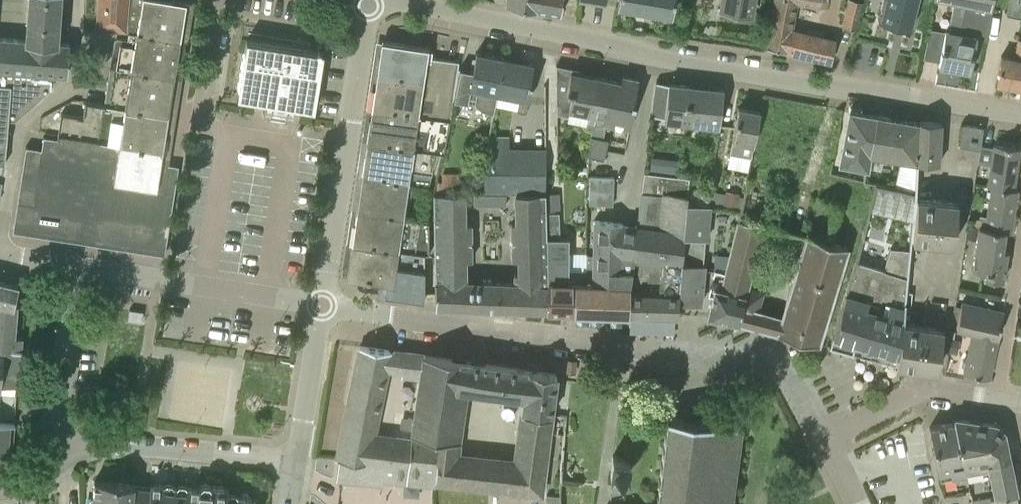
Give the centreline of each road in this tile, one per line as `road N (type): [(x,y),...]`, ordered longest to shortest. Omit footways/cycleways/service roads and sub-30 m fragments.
road 1 (tertiary): [(1020,114),(371,0)]
road 2 (residential): [(820,438),(784,372),(320,306)]
road 3 (tertiary): [(320,306),(371,0)]
road 4 (residential): [(0,232),(17,124),(78,80),(78,0)]
road 5 (residential): [(80,268),(320,306)]
road 6 (residential): [(64,453),(105,441),(293,464)]
road 7 (residential): [(64,453),(53,432),(80,268)]
road 8 (residential): [(820,438),(927,389),(997,399)]
road 9 (residential): [(997,399),(1020,224)]
road 10 (tertiary): [(293,464),(320,306)]

